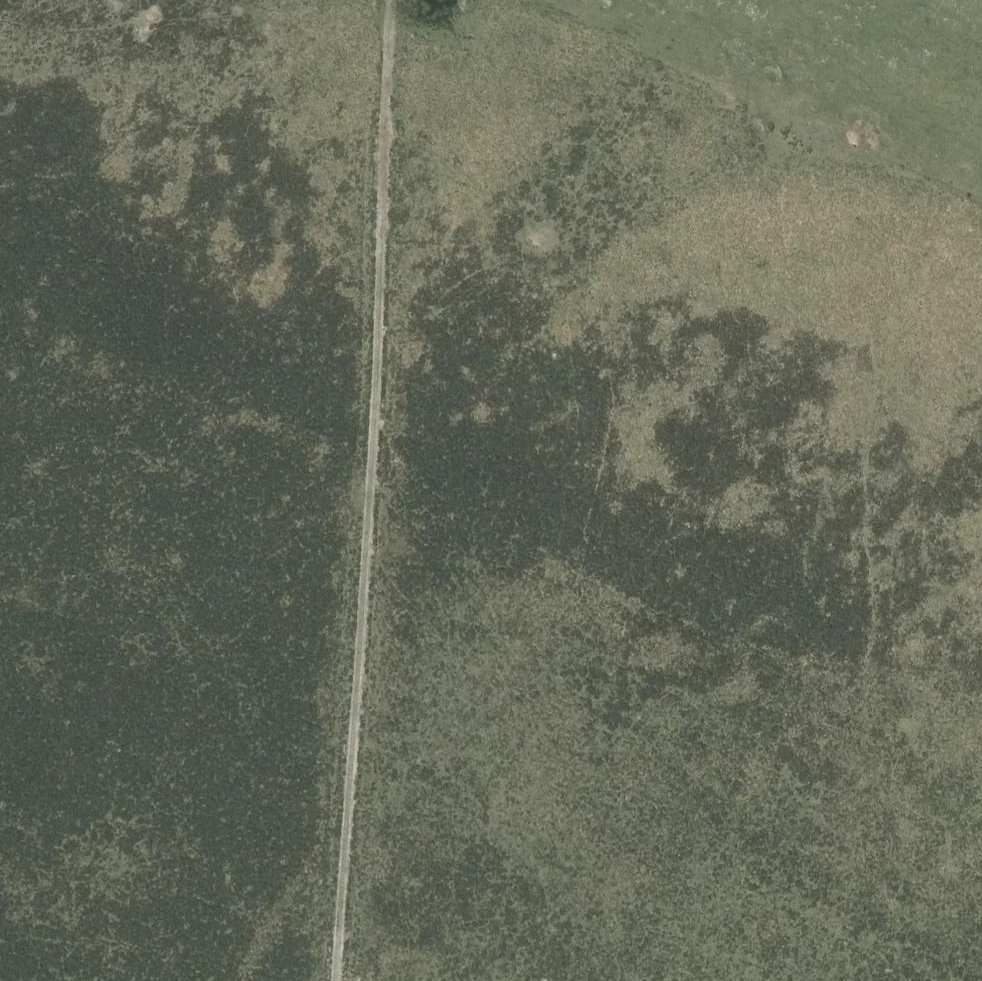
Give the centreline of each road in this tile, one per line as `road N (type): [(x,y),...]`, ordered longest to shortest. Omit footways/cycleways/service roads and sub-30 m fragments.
road 1 (track): [(332,980),(375,377),(389,0)]

